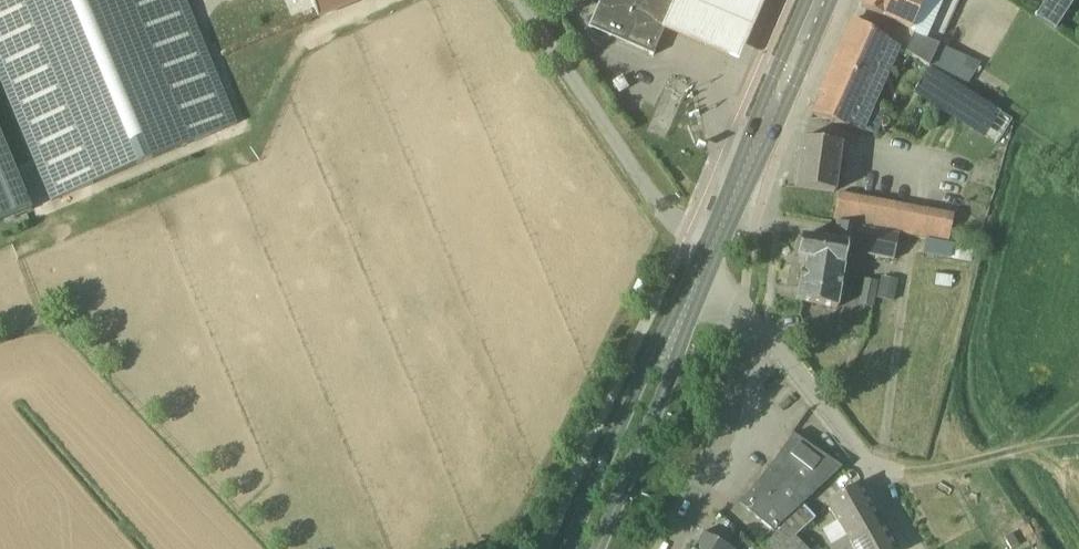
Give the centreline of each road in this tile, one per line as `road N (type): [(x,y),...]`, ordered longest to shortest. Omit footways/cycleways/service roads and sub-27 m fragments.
road 1 (primary): [(579,548),(705,265)]
road 2 (primary): [(820,0),(705,265)]
road 3 (unclassified): [(916,548),(875,475),(742,319)]
road 4 (residential): [(671,548),(729,418),(742,319)]
road 5 (track): [(1078,439),(875,475)]

